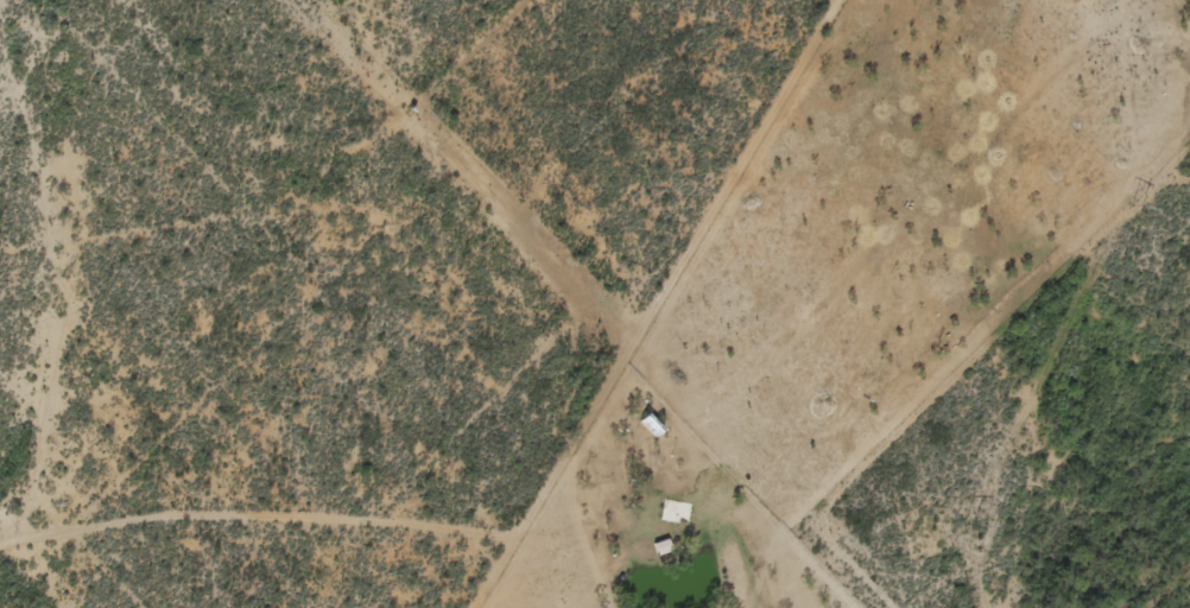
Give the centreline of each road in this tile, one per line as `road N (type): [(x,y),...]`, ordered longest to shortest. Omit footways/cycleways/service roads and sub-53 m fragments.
road 1 (residential): [(619,607),(585,563),(514,538),(394,521),(273,512),(151,519),(0,548)]
road 2 (track): [(1006,607),(1013,500),(1043,379),(1121,218),(1107,0)]
road 3 (residential): [(29,540),(62,350),(55,227),(13,0)]
road 4 (residential): [(311,0),(268,324),(268,512)]
road 5 (residential): [(1189,549),(1144,247),(1121,218)]

